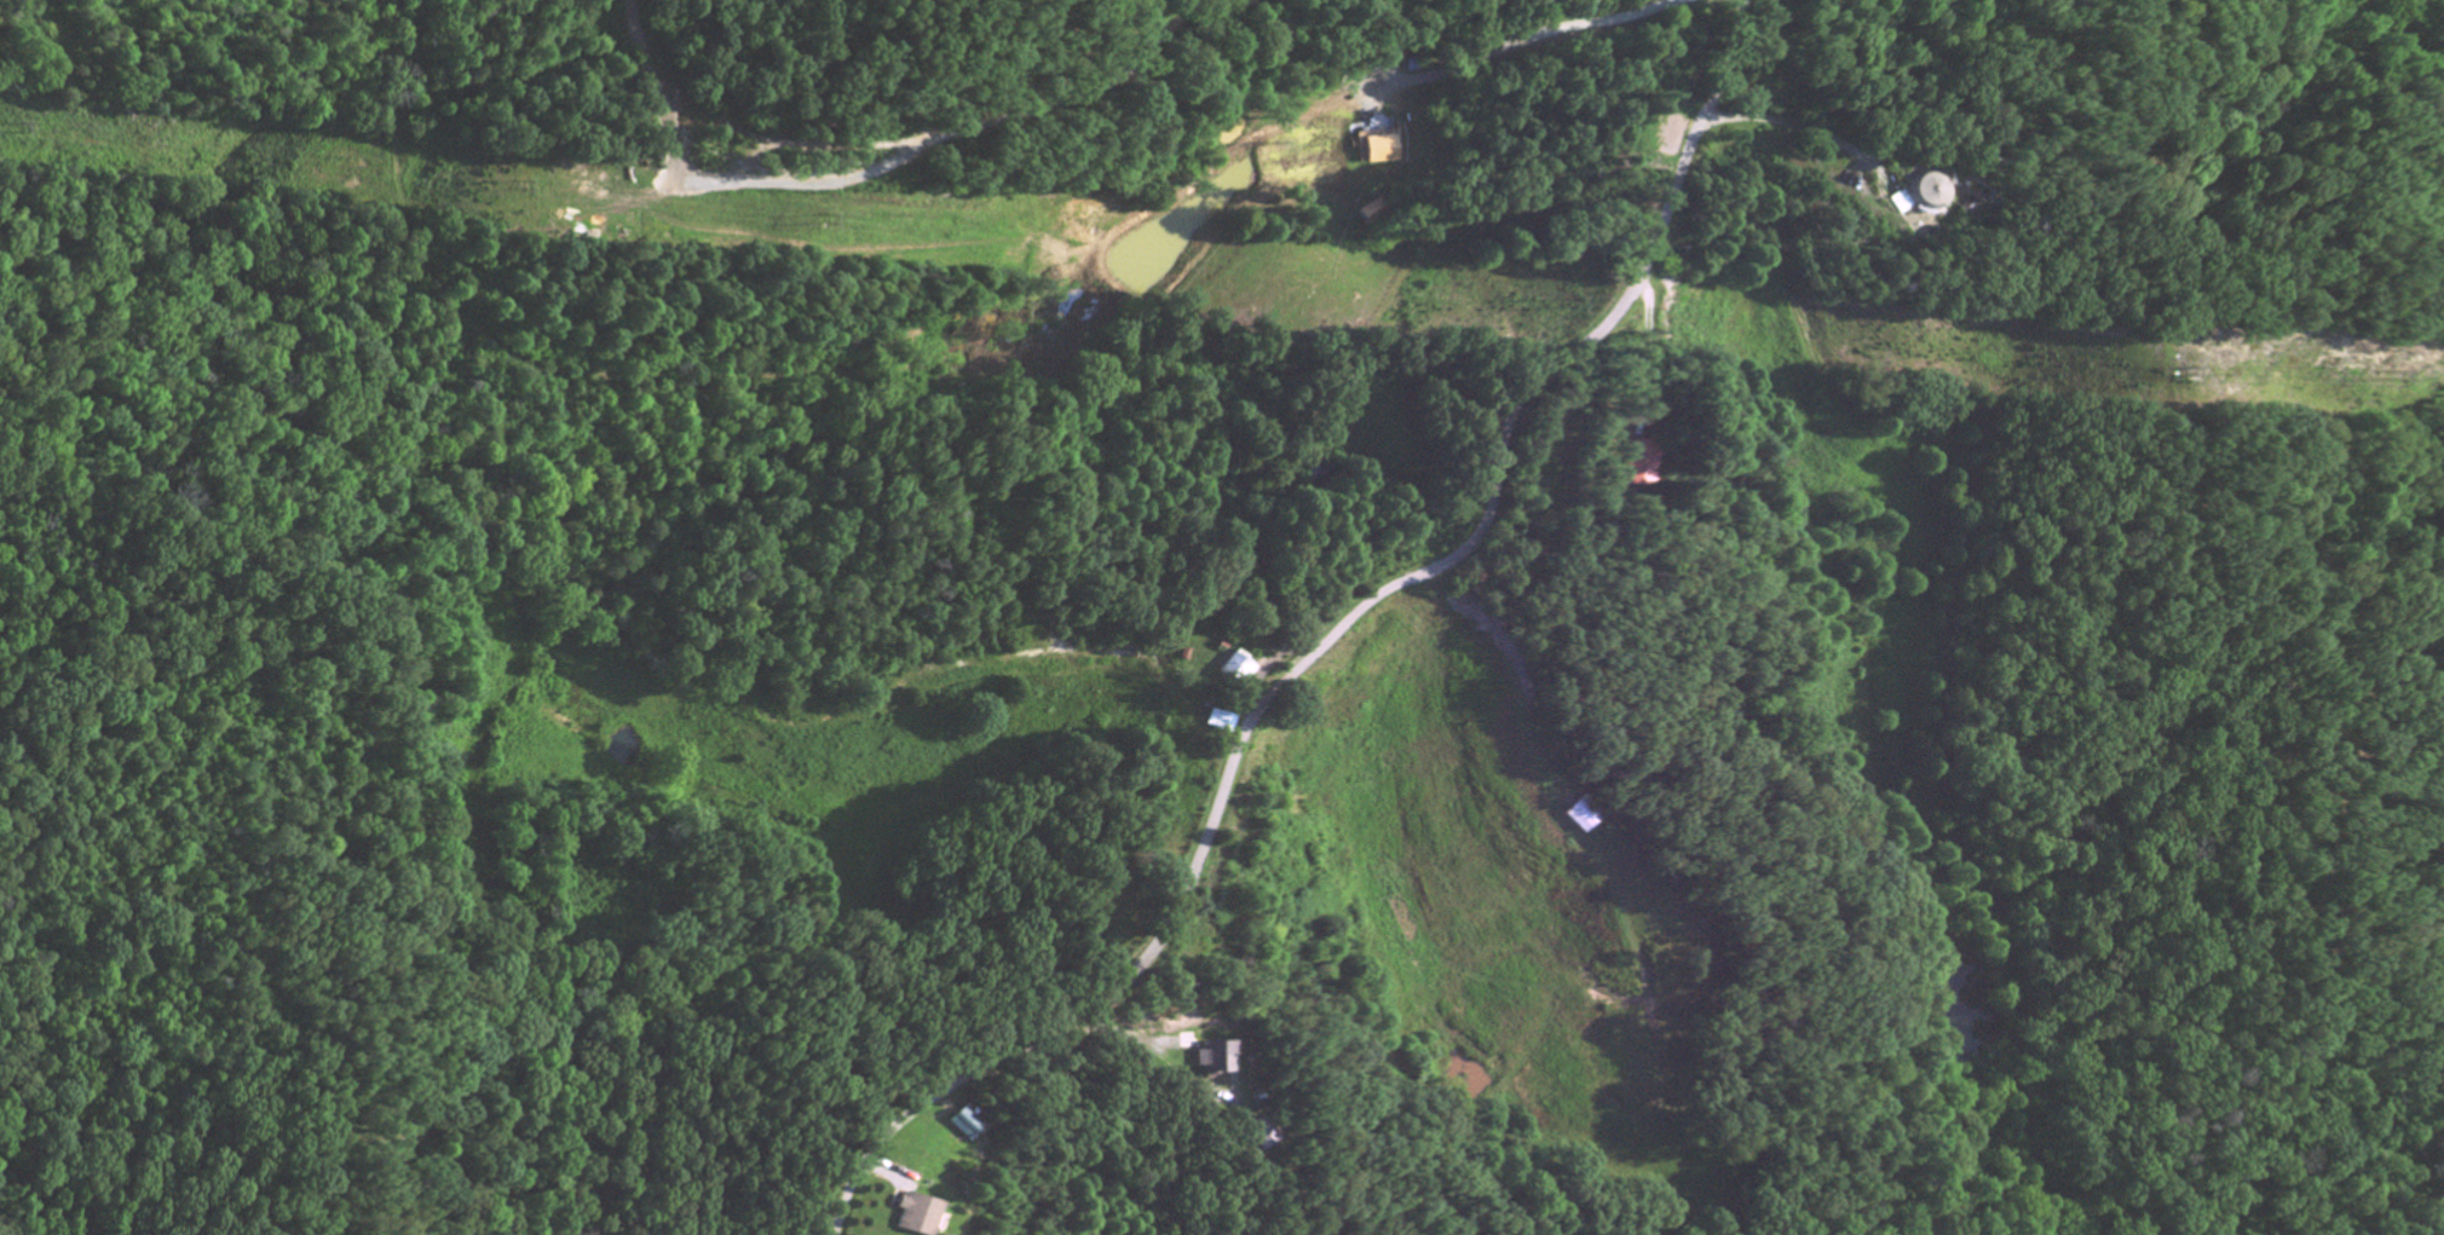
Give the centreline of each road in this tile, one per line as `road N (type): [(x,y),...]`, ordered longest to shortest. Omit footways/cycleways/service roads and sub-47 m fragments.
road 1 (residential): [(836,1234),(863,1171),(906,1120),(1120,991),(1166,921),(1229,750),(1253,708),(1361,607),(1477,539),(1522,397),(1599,336),(1629,293),(1690,143),(1727,80),(1742,0)]

